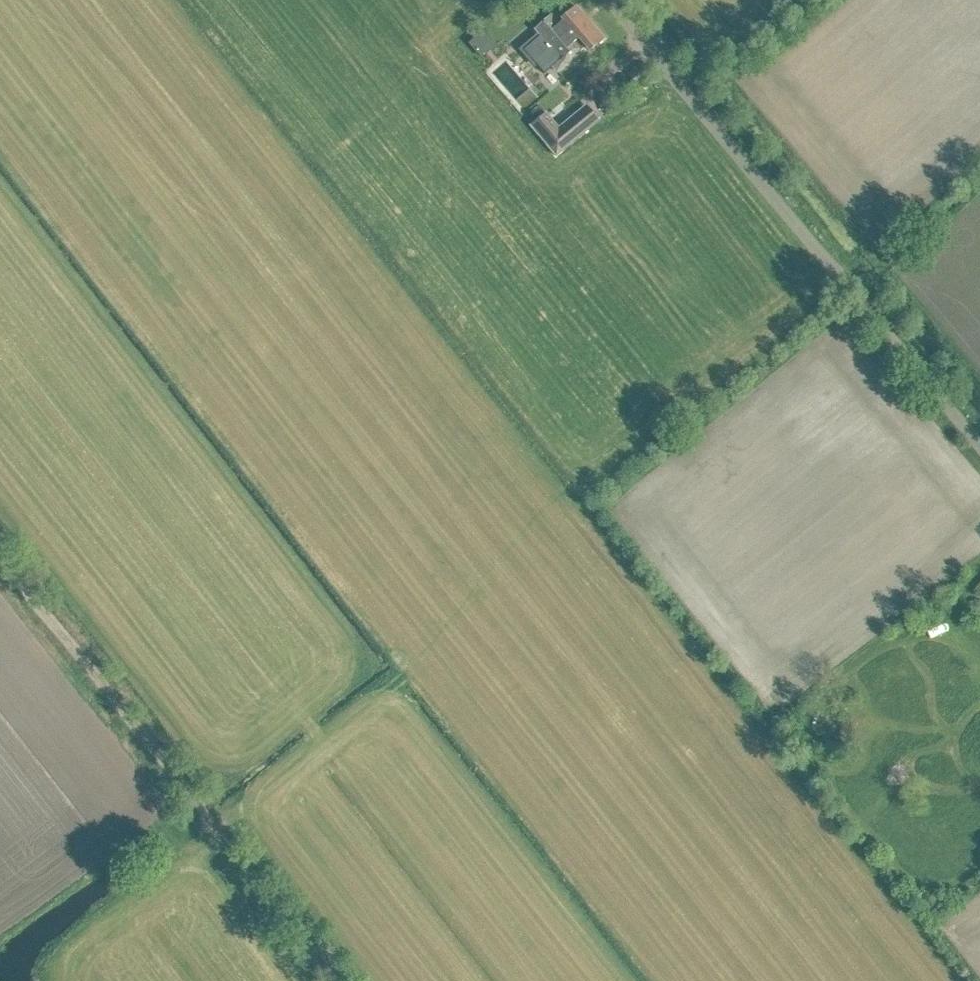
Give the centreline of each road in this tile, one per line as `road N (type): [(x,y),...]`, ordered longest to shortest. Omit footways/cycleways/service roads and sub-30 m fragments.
road 1 (unclassified): [(979,456),(604,0)]
road 2 (track): [(328,980),(0,564)]

